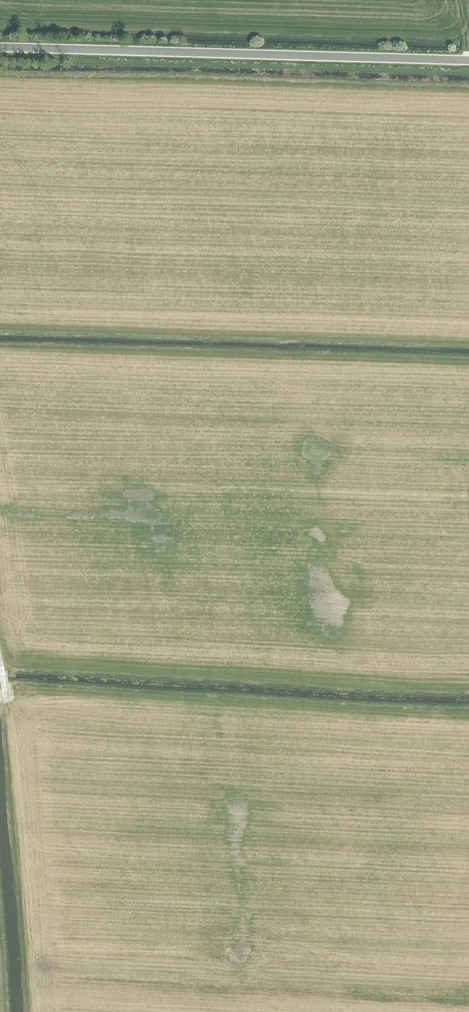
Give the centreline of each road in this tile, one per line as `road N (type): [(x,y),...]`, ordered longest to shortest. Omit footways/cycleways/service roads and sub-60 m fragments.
road 1 (tertiary): [(0,48),(468,60)]

